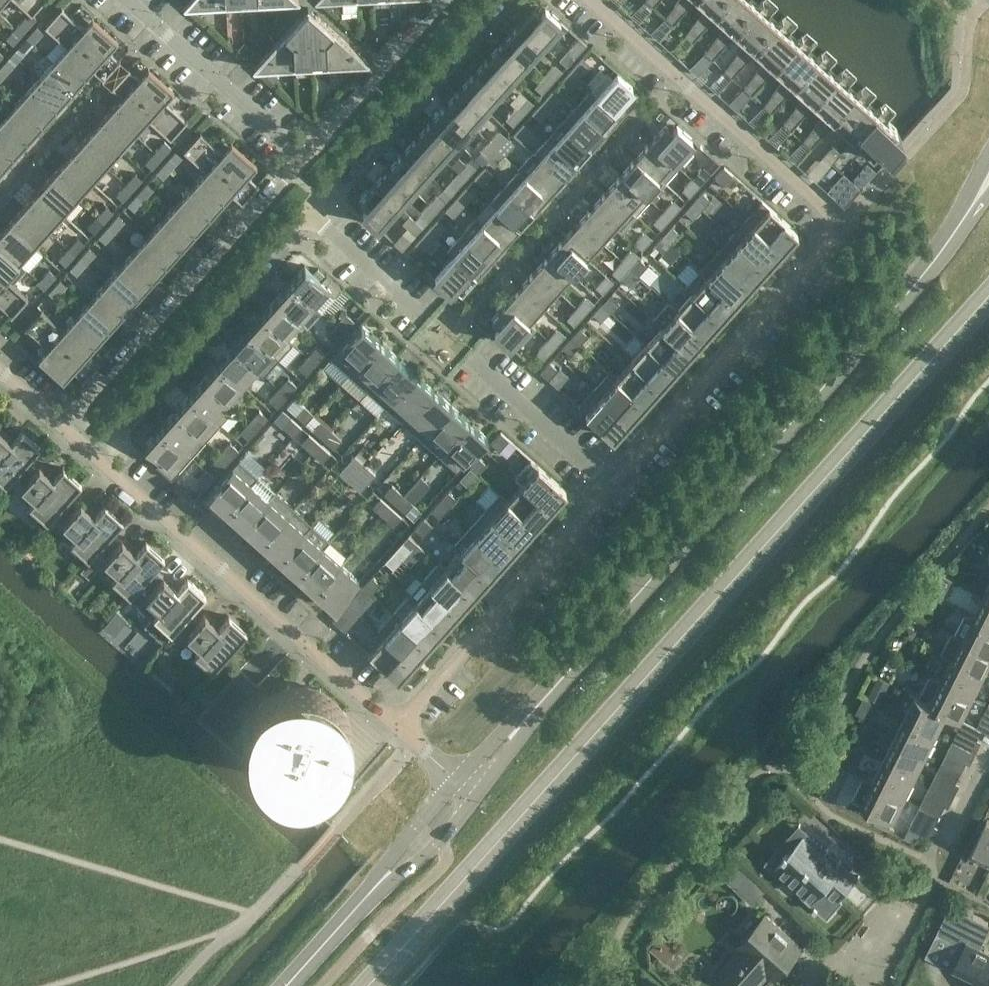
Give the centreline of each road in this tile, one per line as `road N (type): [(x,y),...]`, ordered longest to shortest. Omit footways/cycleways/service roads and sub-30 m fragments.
road 1 (secondary): [(531,713),(912,288),(988,175)]
road 2 (residential): [(88,450),(396,727)]
road 3 (residential): [(308,160),(67,430)]
road 4 (residential): [(844,227),(614,484)]
road 5 (residential): [(844,227),(589,0)]
road 6 (residential): [(614,484),(396,727)]
road 7 (residential): [(88,450),(307,208)]
road 8 (residential): [(307,208),(498,0)]
road 9 (residential): [(308,160),(127,0)]
road 10 (residential): [(449,0),(308,160)]
road 11 (residential): [(614,484),(471,358)]
road 12 (residential): [(424,313),(307,208)]
road 13 (secondary): [(369,893),(439,843),(477,797)]
road 14 (secondary): [(458,781),(369,893)]
road 15 (secondary): [(286,985),(369,893)]

